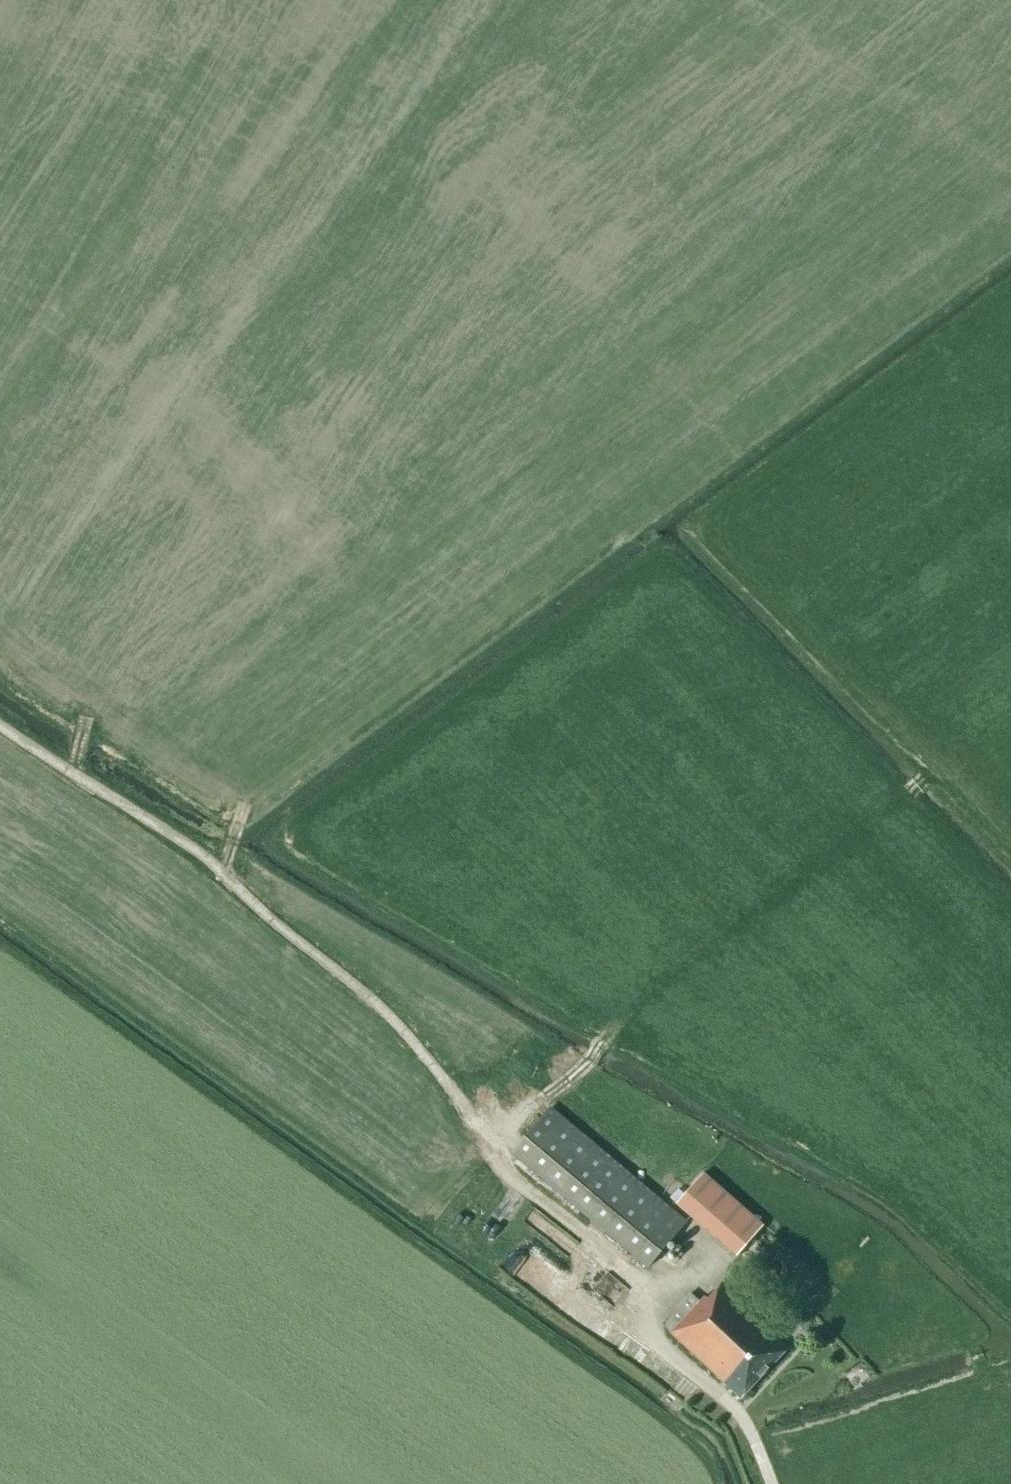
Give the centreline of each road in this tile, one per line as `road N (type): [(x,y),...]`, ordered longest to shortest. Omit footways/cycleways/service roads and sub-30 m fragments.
road 1 (track): [(651,1286),(500,1164),(399,1029),(178,838),(0,726)]
road 2 (track): [(483,1138),(586,1070),(610,1032)]

